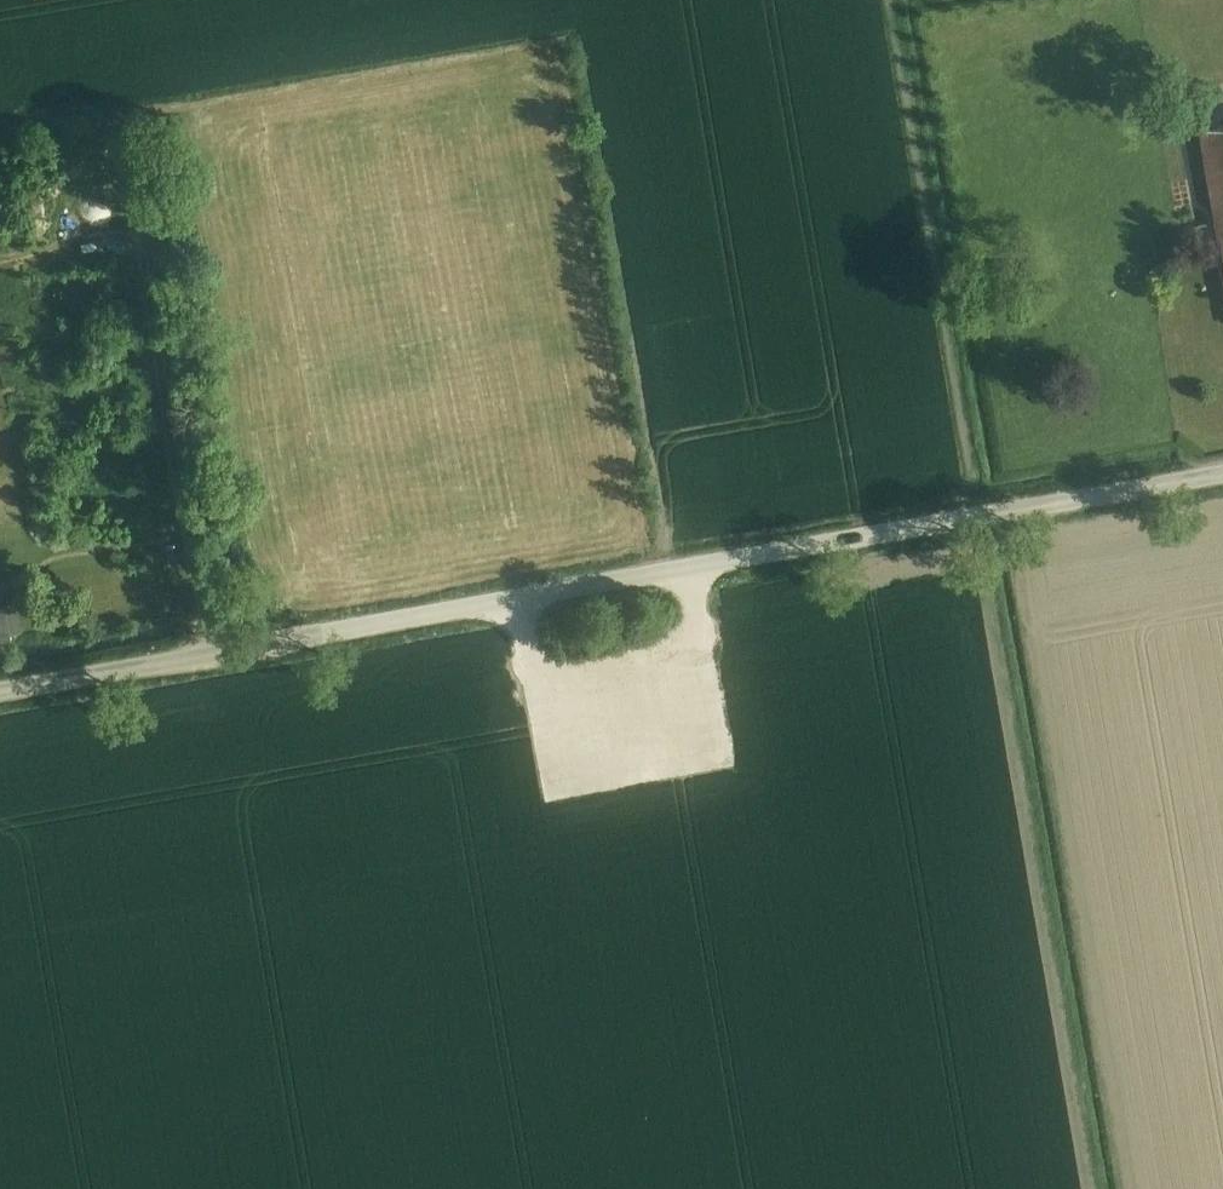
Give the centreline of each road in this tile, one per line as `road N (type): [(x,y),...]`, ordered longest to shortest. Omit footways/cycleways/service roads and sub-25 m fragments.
road 1 (unclassified): [(0,695),(1222,474)]

